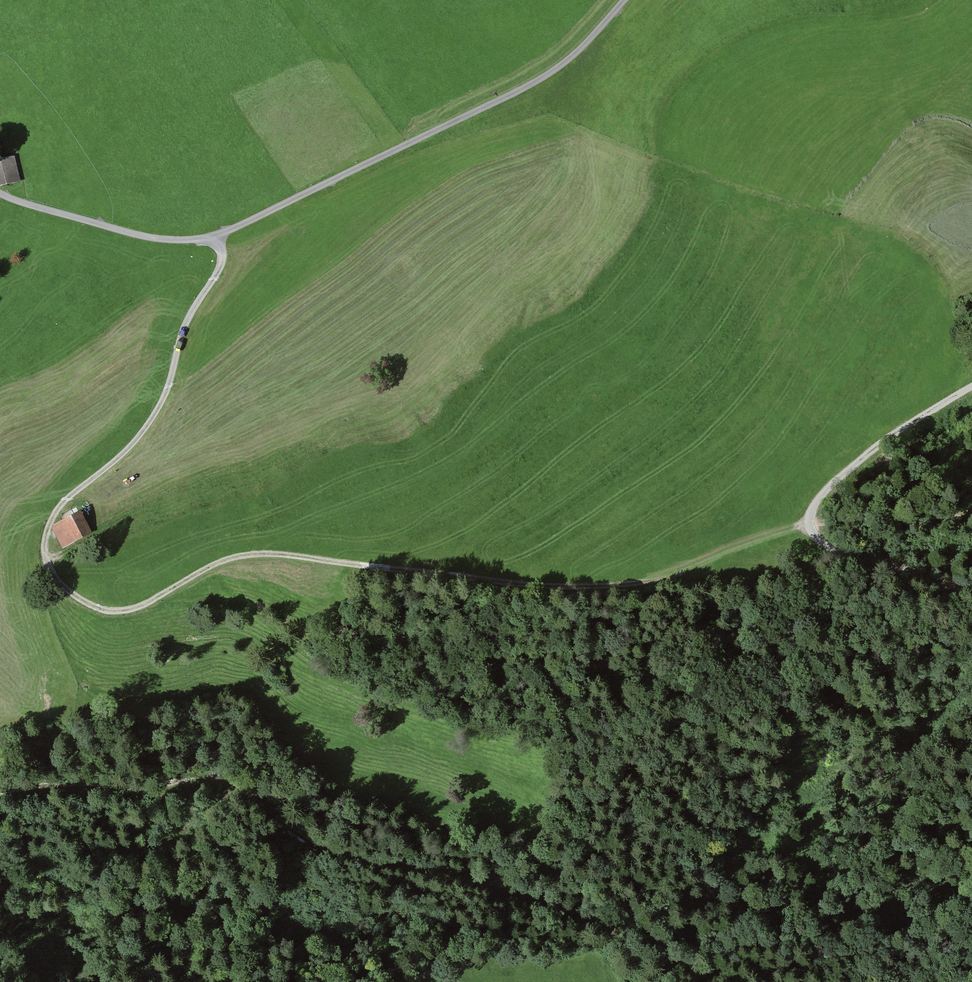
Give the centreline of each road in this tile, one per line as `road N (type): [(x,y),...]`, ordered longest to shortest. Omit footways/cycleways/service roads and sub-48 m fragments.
road 1 (track): [(219,235),(214,275),(180,334),(165,403),(114,469),(52,507),(45,563),(98,609),(135,609),(217,564),(262,553),(560,587),(715,565),(798,525),(875,448),(971,387)]
road 2 (track): [(0,794),(99,786),(231,805),(331,849),(583,907),(681,964),(746,981)]
road 3 (unclassified): [(624,0),(541,79),(219,235),(133,234),(0,191)]

